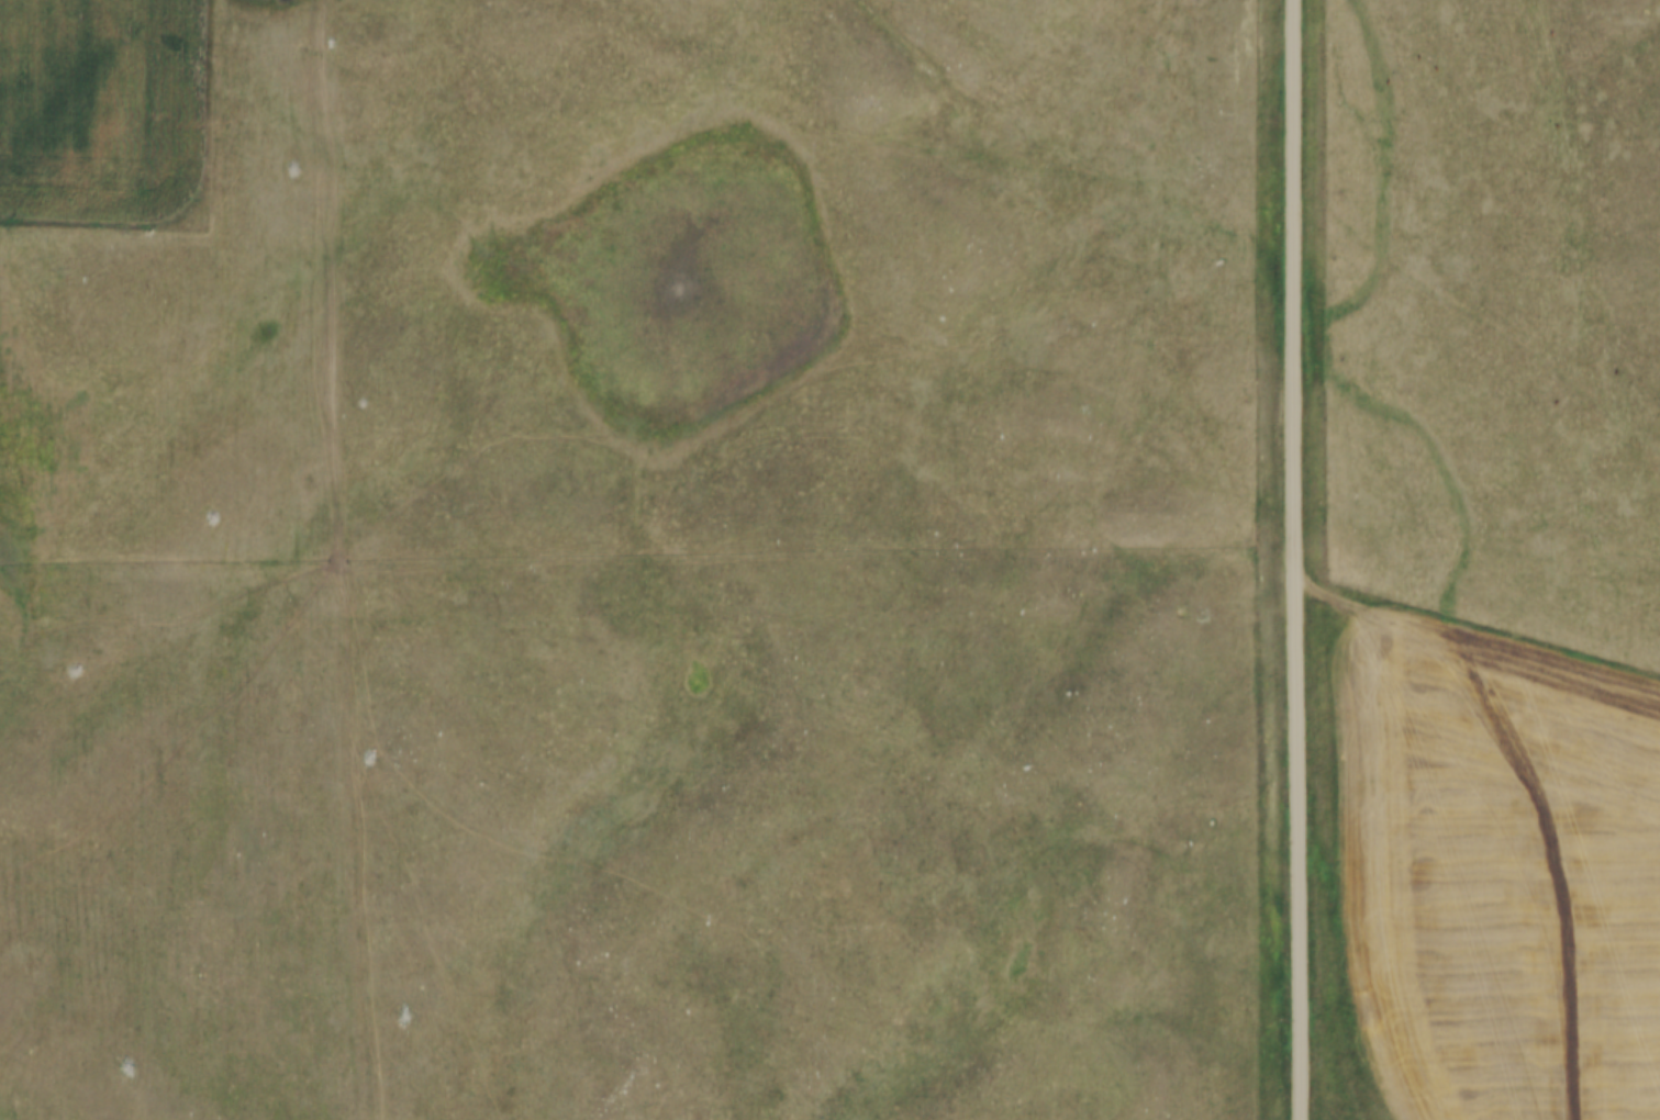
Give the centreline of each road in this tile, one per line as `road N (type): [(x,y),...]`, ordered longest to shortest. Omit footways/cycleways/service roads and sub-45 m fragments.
road 1 (residential): [(1299,0),(1303,1119)]

